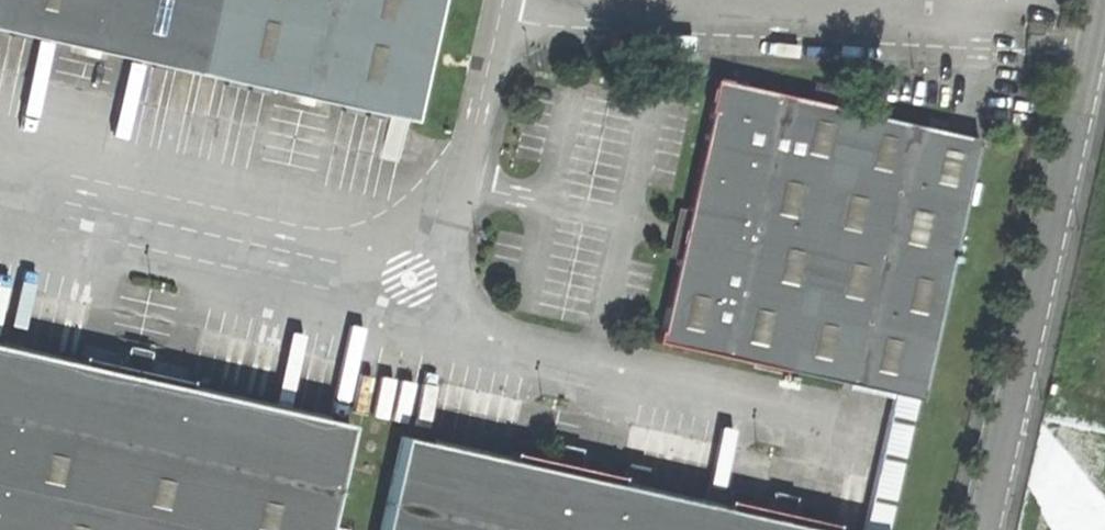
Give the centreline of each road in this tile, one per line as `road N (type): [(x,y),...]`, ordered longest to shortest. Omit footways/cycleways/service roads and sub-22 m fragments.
road 1 (unclassified): [(1104,0),(985,529)]

